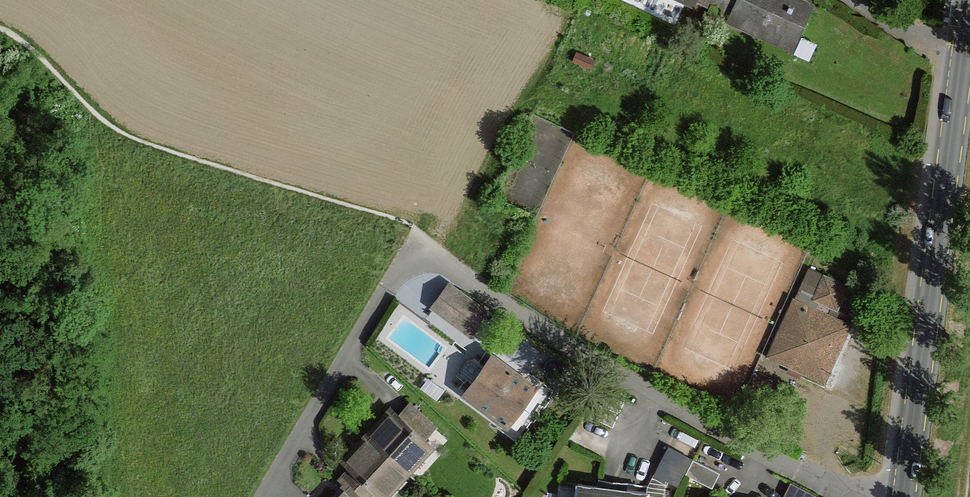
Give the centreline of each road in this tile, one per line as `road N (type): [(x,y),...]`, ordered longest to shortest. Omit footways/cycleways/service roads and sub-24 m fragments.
road 1 (residential): [(845,496),(561,343),(418,241),(264,496)]
road 2 (secondary): [(905,496),(969,8)]

